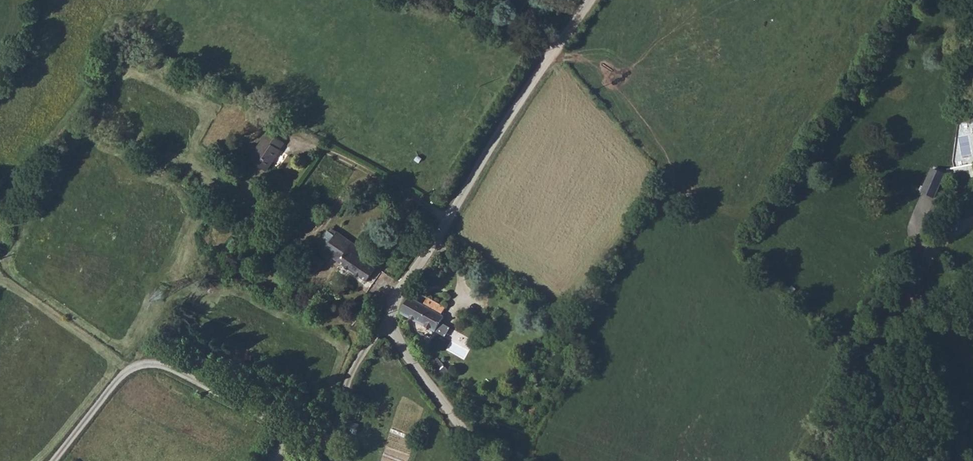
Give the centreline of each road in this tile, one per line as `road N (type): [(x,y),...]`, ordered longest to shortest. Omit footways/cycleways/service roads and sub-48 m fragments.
road 1 (unclassified): [(53,460),(124,375),(147,362),(321,446),(358,356),(392,332)]
road 2 (unclassified): [(589,0),(433,247),(396,290),(392,332)]
road 3 (unclassified): [(818,460),(863,397),(945,239),(972,225)]
road 4 (unclassified): [(392,332),(476,460)]

